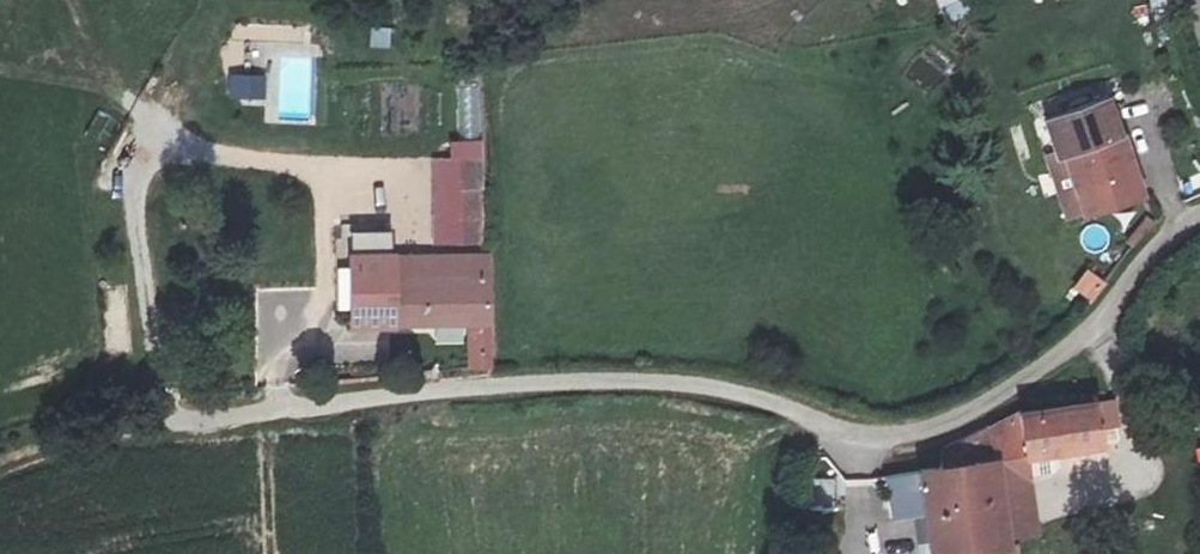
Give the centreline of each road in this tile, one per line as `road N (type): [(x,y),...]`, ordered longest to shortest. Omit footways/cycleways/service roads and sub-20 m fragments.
road 1 (unclassified): [(1199,215),(1169,229),(1102,319),(1036,376),(932,433),(857,441),(716,388),(478,380),(15,453)]

